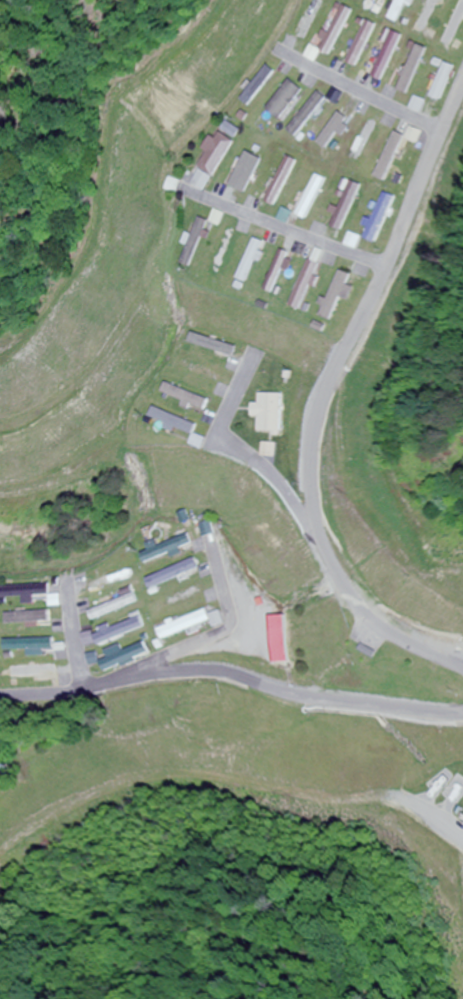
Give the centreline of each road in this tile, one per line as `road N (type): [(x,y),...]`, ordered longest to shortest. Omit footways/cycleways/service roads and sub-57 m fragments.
road 1 (residential): [(462,667),(377,623),(322,536),(318,428),(462,84)]
road 2 (residential): [(0,700),(229,678),(462,725)]

